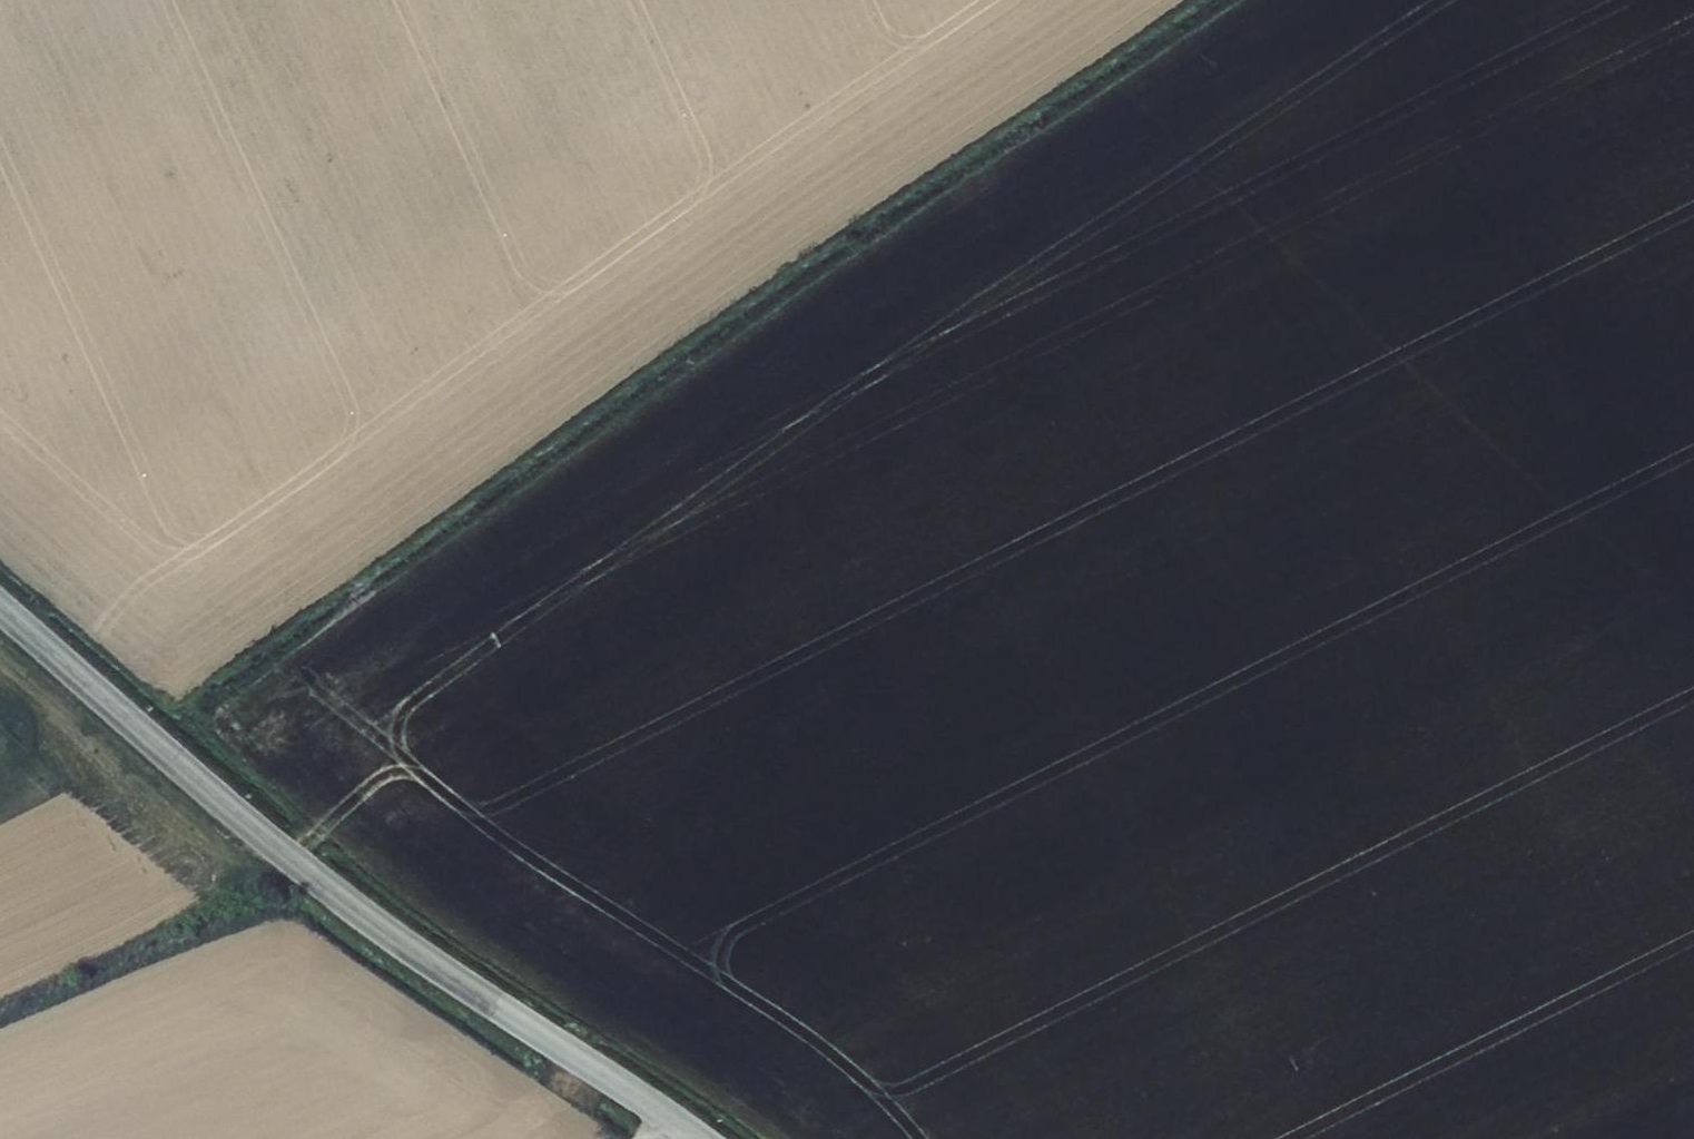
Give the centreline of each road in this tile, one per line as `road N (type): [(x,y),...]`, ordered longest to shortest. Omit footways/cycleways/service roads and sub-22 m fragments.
road 1 (tertiary): [(0,605),(312,875),(701,1138)]

